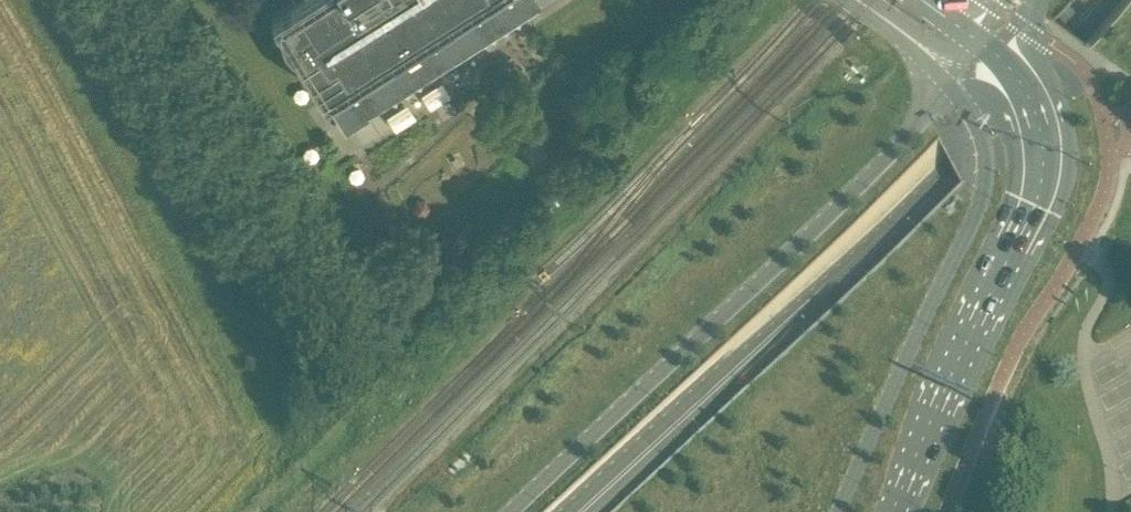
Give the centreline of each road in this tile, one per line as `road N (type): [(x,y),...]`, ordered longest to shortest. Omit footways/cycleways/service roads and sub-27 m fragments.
road 1 (primary): [(1099,0),(890,224),(581,511)]
road 2 (primary): [(957,81),(817,227),(512,511)]
road 3 (secondary): [(892,511),(1038,195),(1034,108),(995,53)]
road 4 (tertiary): [(957,81),(981,131),(980,207),(839,511)]
road 5 (secondary): [(859,0),(957,81)]

